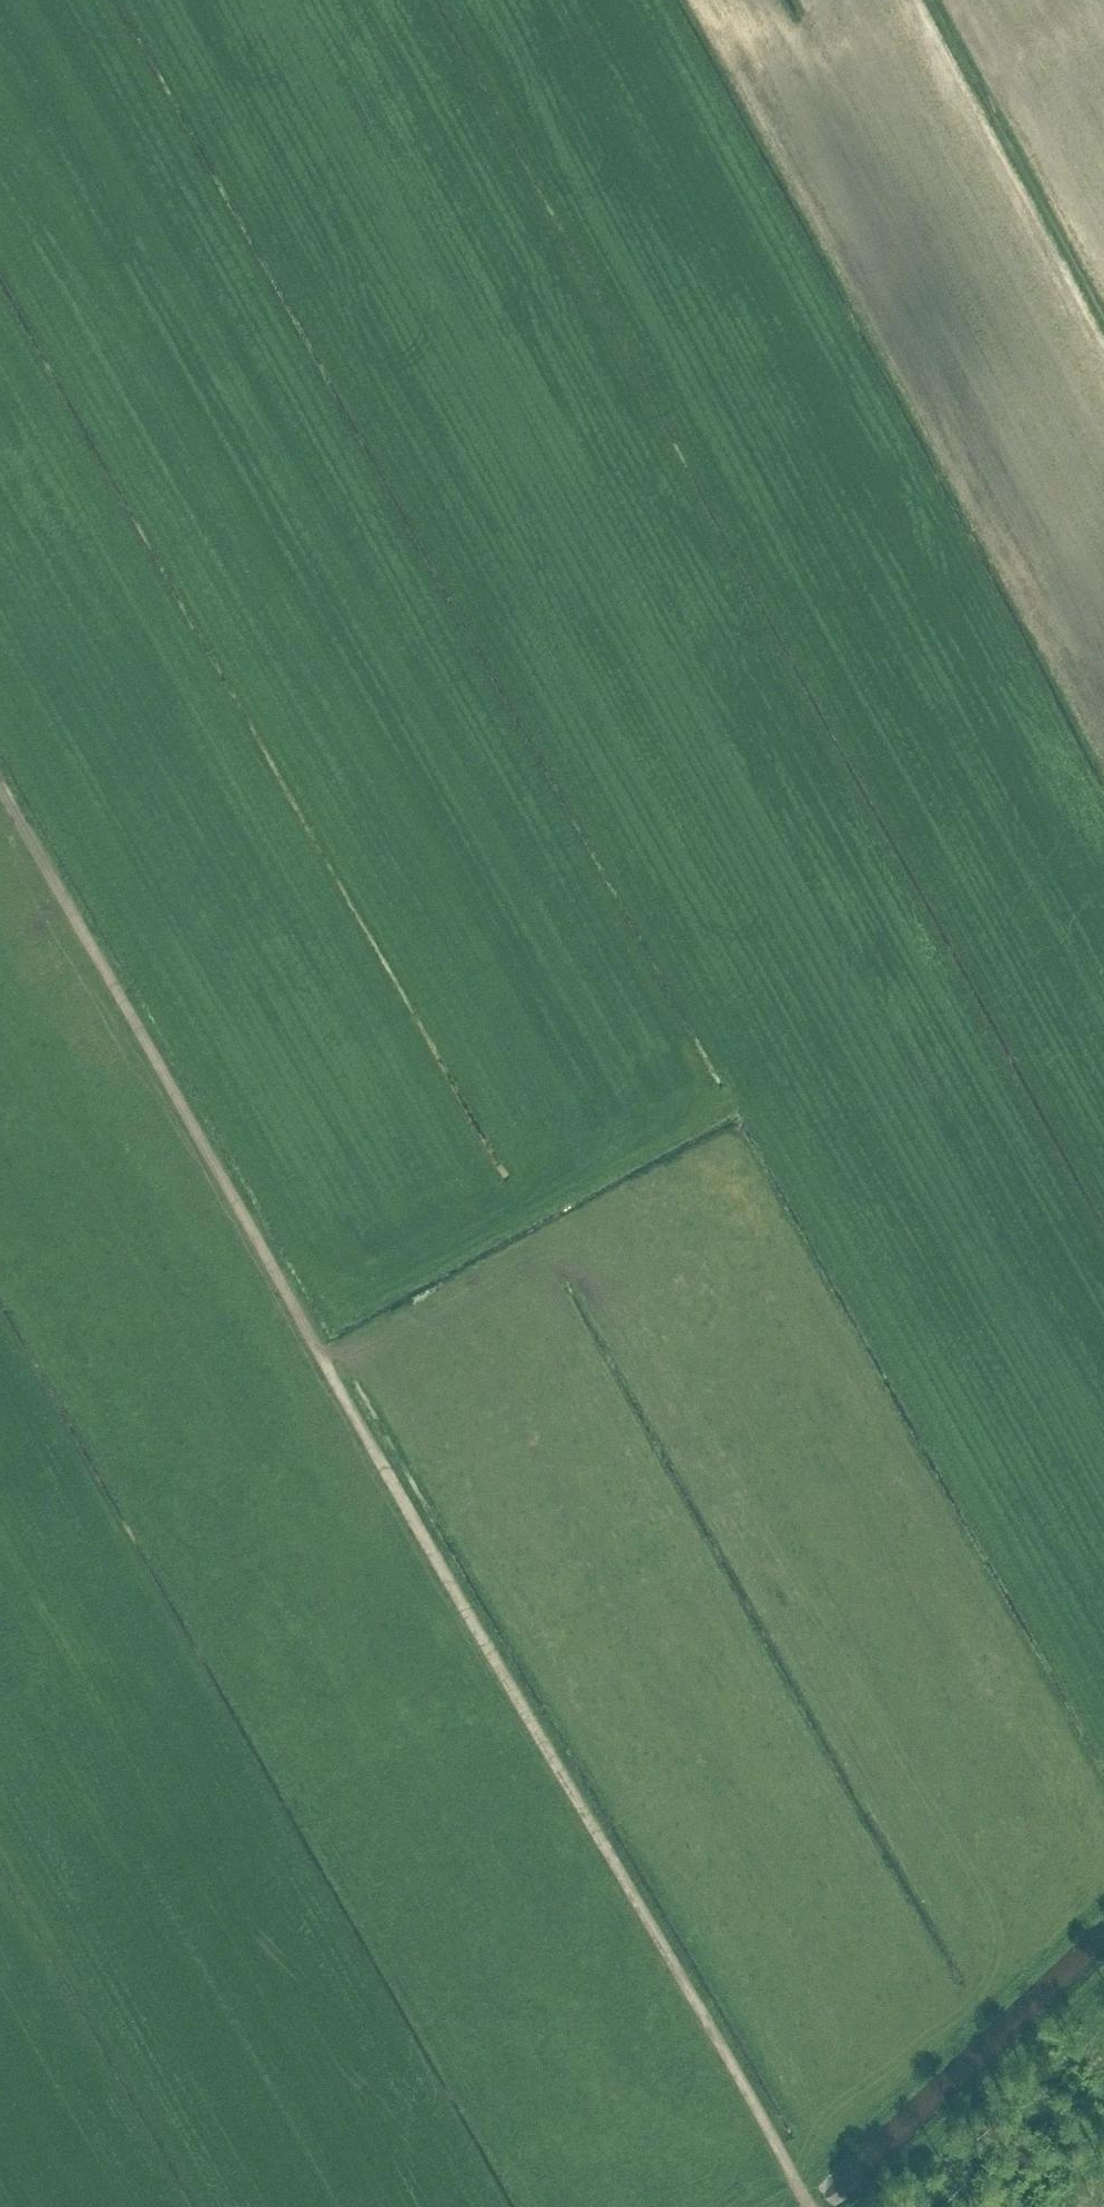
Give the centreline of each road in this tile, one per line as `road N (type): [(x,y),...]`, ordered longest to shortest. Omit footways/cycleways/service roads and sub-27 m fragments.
road 1 (track): [(0,787),(805,2206)]
road 2 (track): [(1103,1958),(850,2206)]

